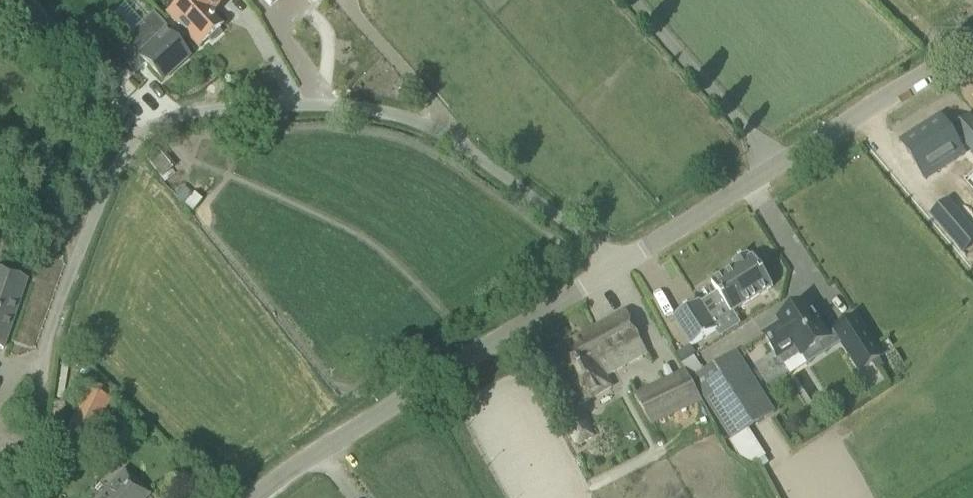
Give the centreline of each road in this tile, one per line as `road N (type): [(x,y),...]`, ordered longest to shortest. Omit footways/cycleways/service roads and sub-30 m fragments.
road 1 (residential): [(38,410),(79,237),(149,114),(365,114),(428,130),(531,191),(617,265)]
road 2 (residential): [(256,497),(617,265)]
road 3 (residential): [(617,265),(972,44)]

